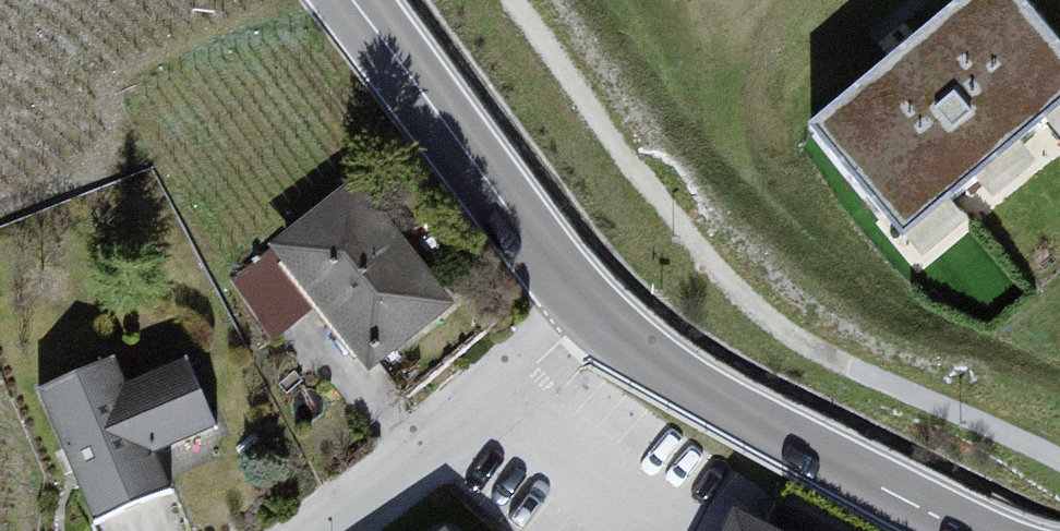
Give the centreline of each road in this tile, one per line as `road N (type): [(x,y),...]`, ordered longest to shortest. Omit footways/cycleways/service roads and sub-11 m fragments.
road 1 (secondary): [(967,530),(764,427),(652,360),(587,306)]
road 2 (secondary): [(587,306),(350,0)]
road 3 (residential): [(587,306),(316,530)]

